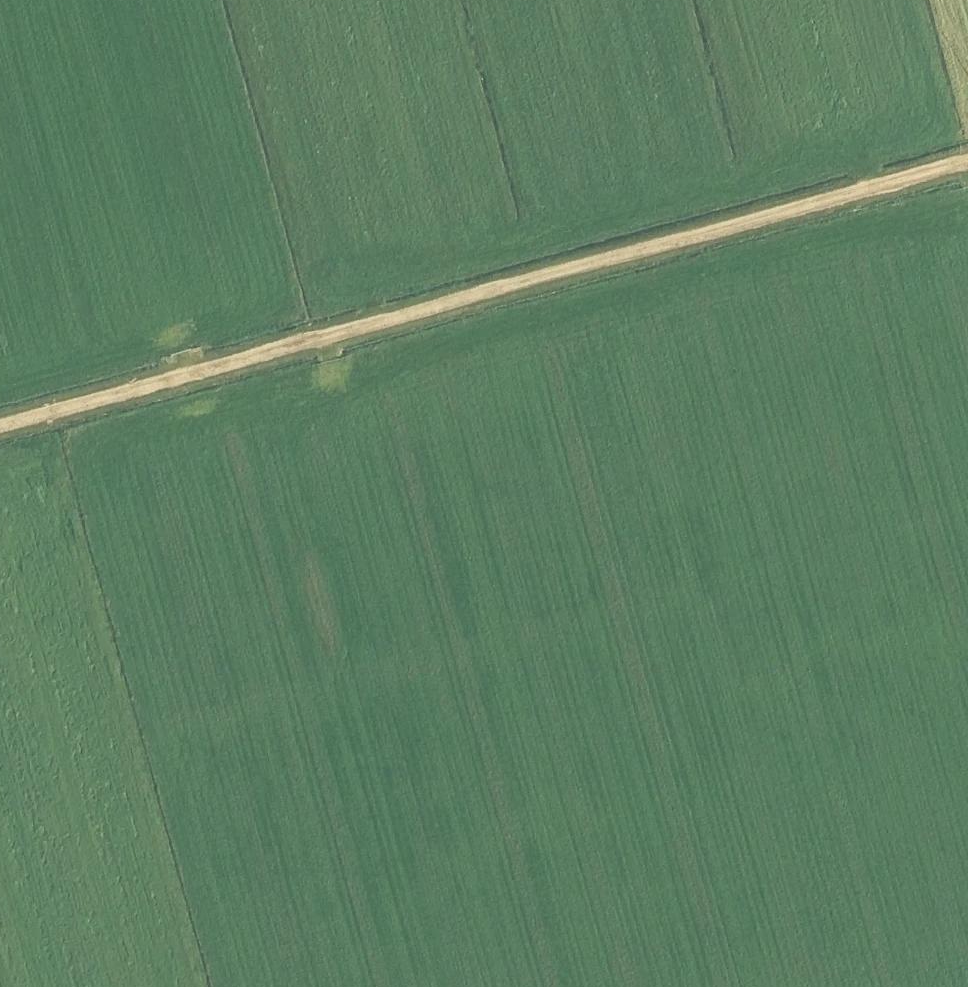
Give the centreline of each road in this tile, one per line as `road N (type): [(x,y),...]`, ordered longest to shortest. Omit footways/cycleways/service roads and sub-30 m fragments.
road 1 (track): [(0,430),(967,164)]

